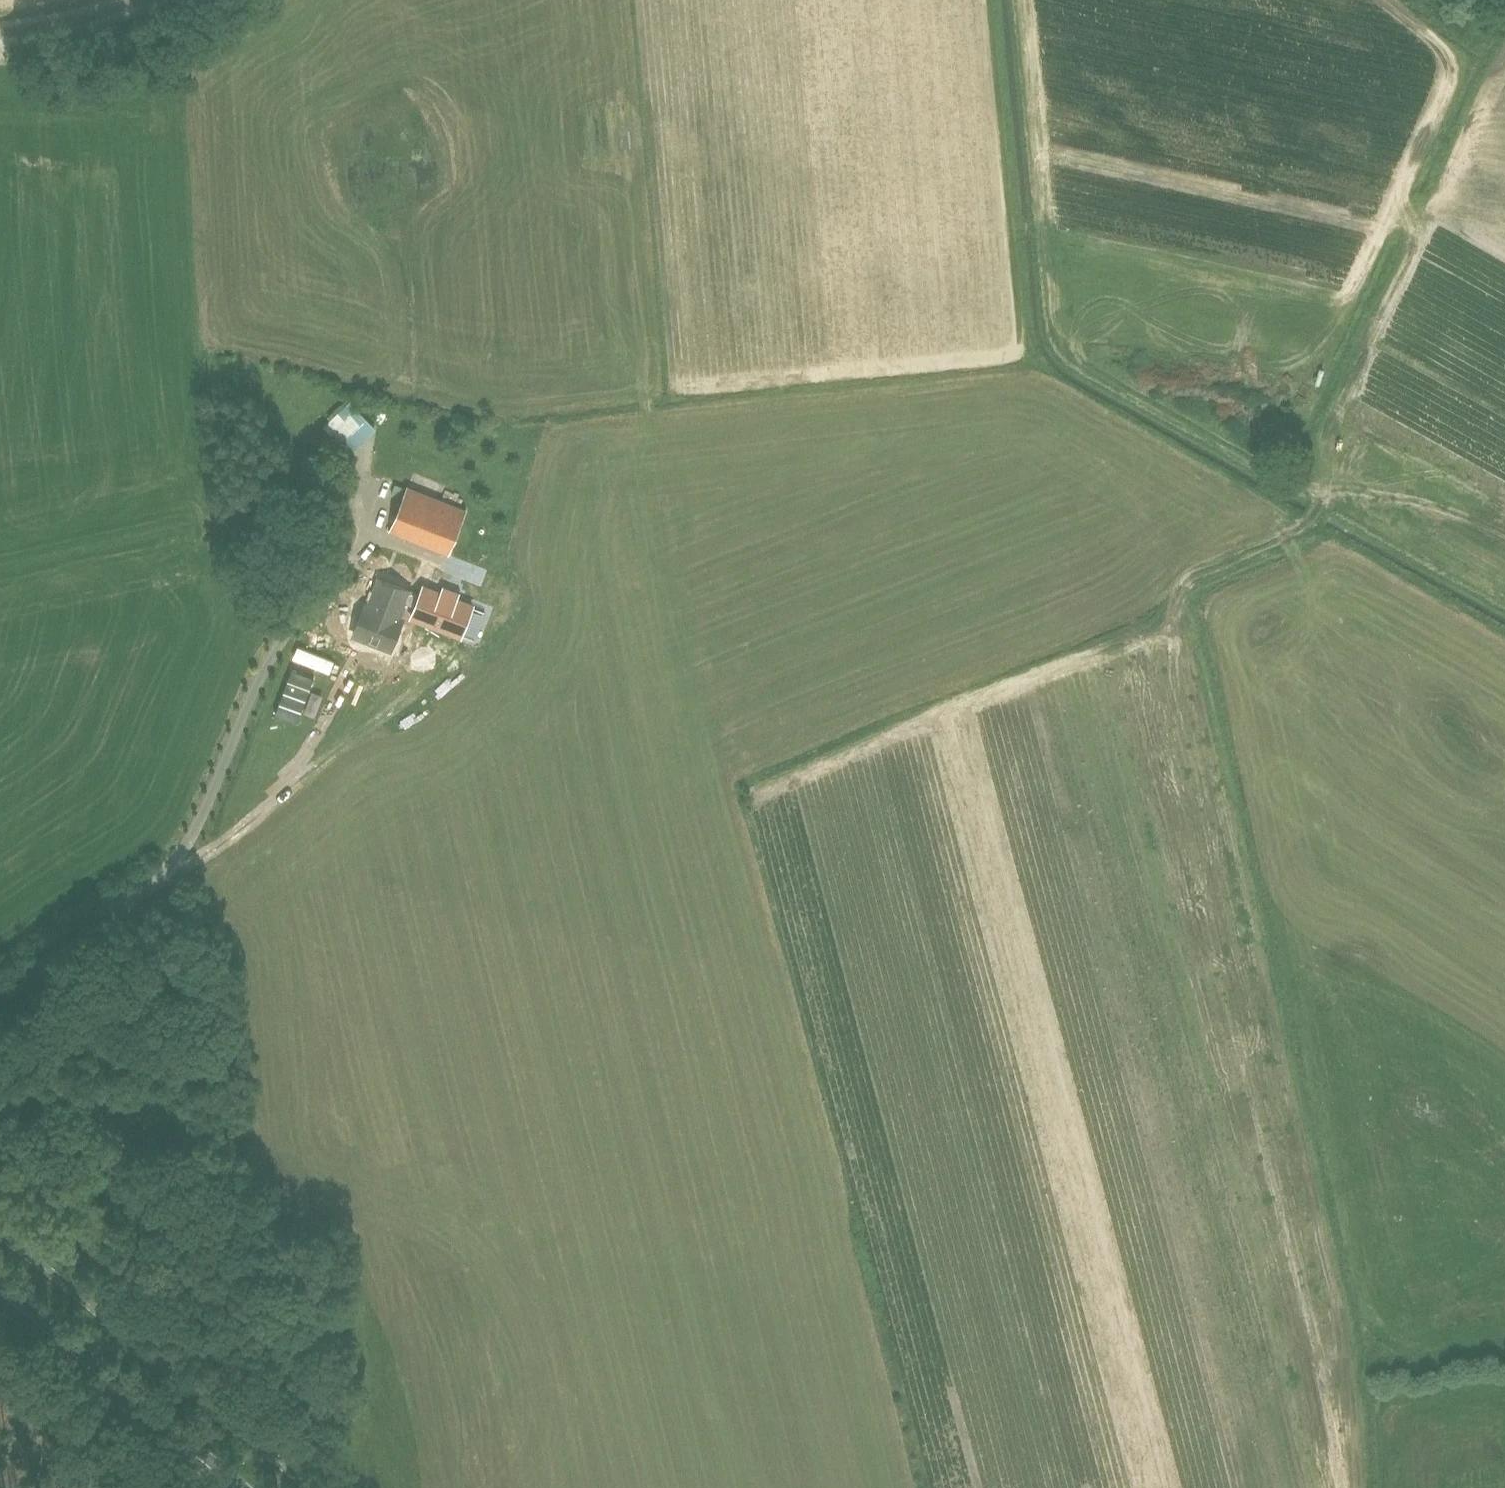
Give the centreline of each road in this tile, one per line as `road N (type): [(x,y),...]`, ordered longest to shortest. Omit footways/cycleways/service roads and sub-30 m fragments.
road 1 (unclassified): [(0,1000),(178,863),(258,680)]
road 2 (primary): [(237,1487),(0,1303)]

